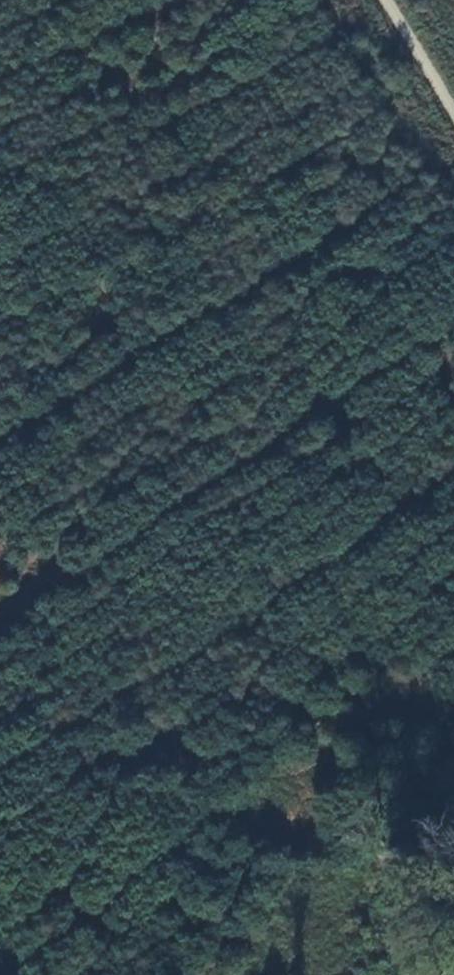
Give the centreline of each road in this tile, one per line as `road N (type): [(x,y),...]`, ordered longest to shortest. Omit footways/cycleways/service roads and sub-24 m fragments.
road 1 (track): [(386,0),(453,113)]

